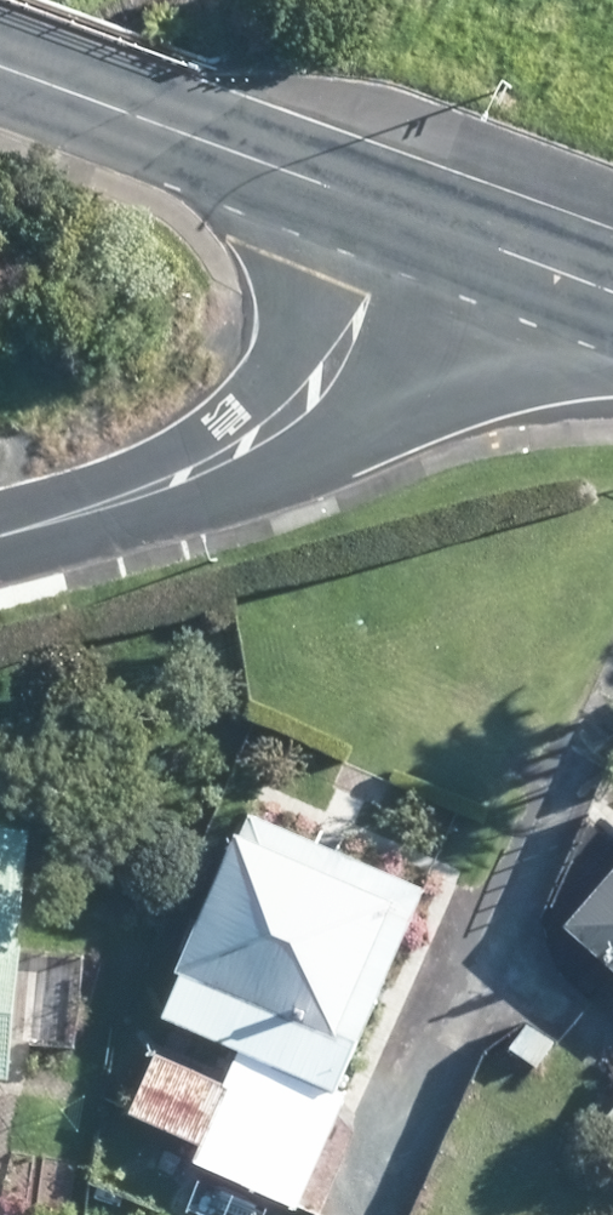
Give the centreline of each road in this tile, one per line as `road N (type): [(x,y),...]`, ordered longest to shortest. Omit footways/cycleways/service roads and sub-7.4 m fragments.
road 1 (residential): [(0,539),(190,482),(323,394),(405,218)]
road 2 (secondary): [(405,218),(0,69)]
road 3 (secondary): [(612,296),(405,218)]

